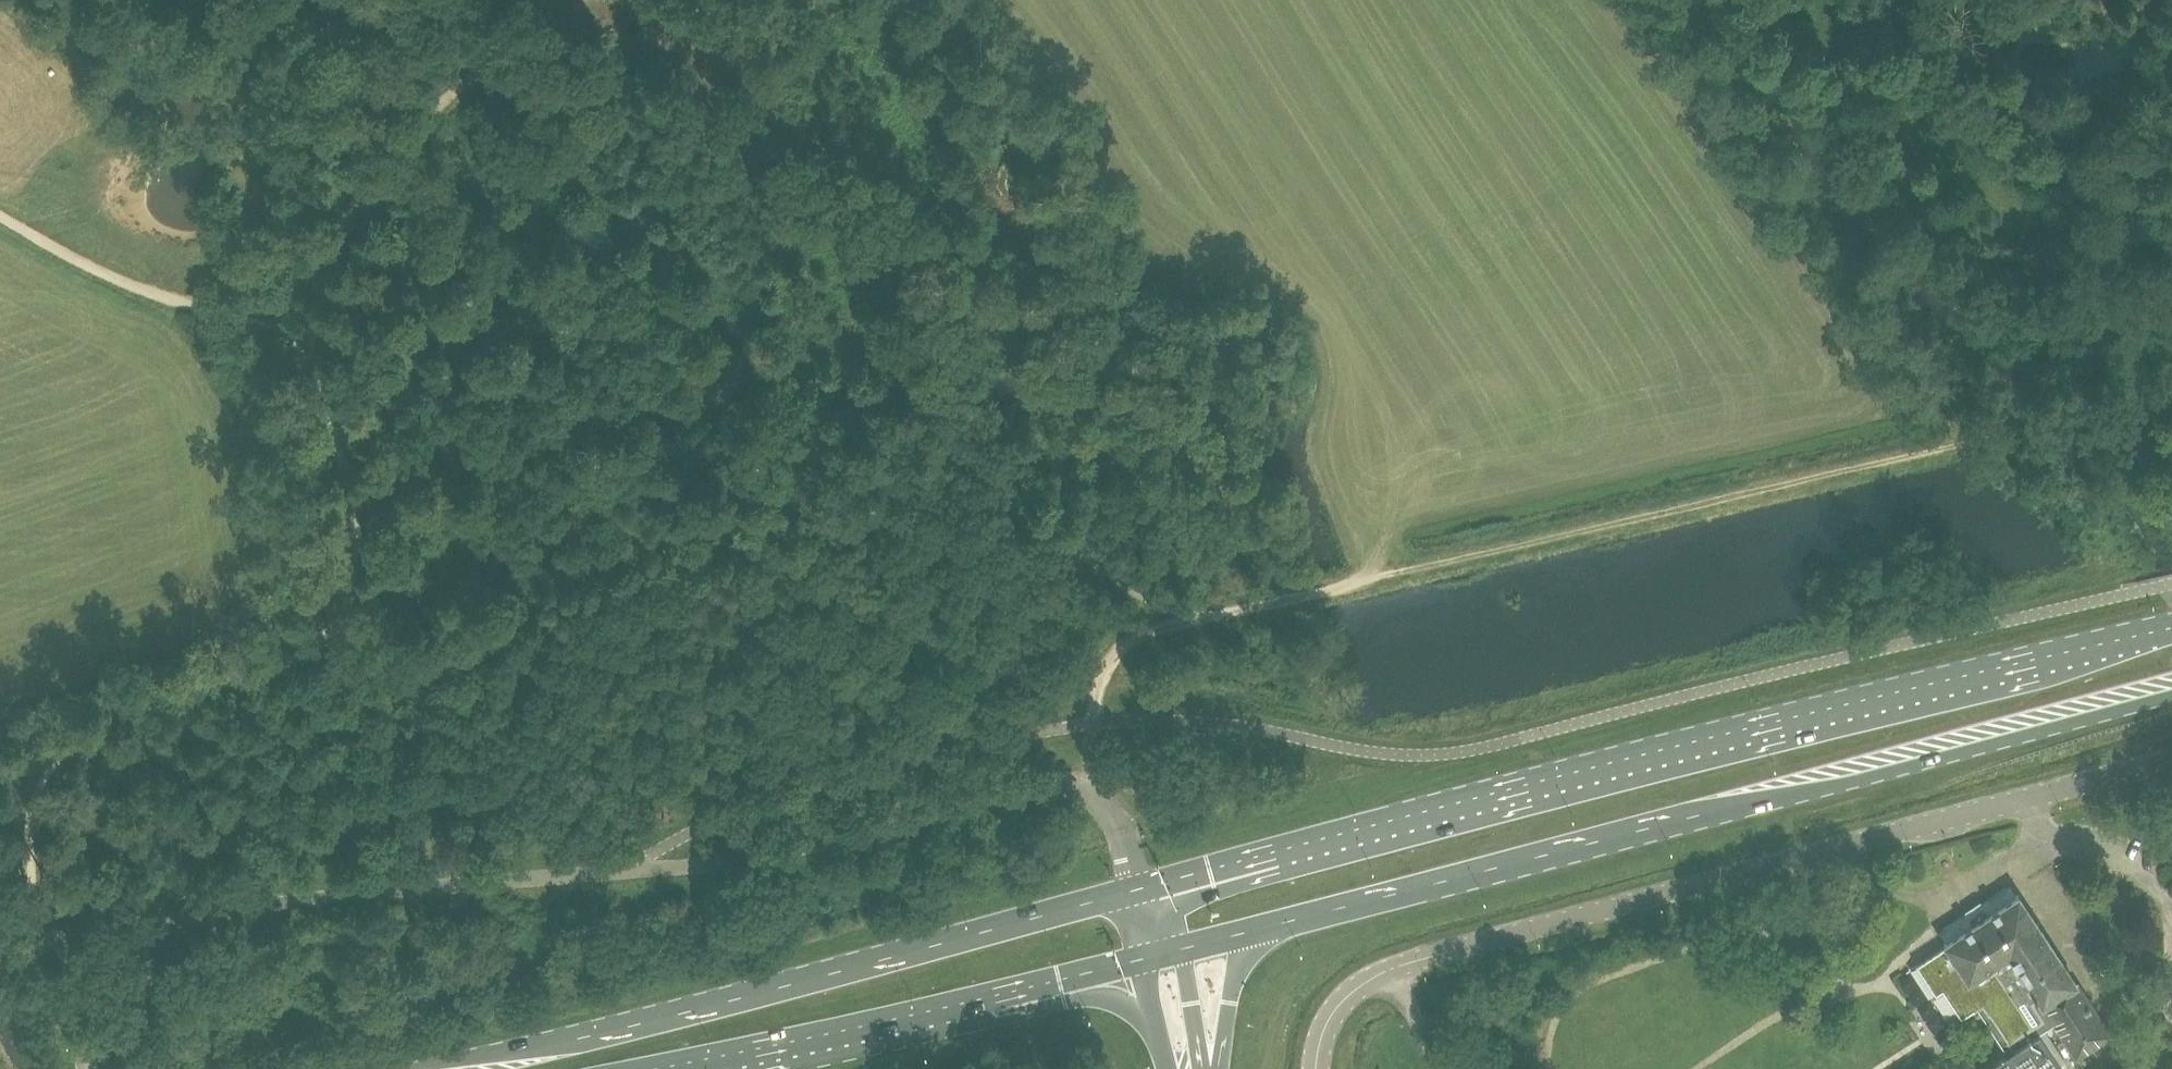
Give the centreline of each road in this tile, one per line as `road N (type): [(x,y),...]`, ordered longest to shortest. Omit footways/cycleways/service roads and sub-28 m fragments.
road 1 (unclassified): [(0,959),(81,928),(744,859),(1043,781),(1081,783),(1111,807),(1137,888)]
road 2 (primary): [(2171,628),(1838,705),(1137,888)]
road 3 (primary): [(1258,929),(2171,692)]
road 4 (unclassified): [(1316,1068),(1332,1014),(1365,982),(1396,966),(2171,757)]
road 5 (primary): [(1137,888),(572,1040),(419,1068)]
road 6 (primary): [(679,1068),(1143,960)]
road 7 (track): [(1081,783),(1099,692),(1116,656),(1148,630),(1199,618)]
road 8 (tertiary): [(1217,1068),(1238,968),(1258,929)]
road 9 (tertiary): [(1203,1068),(1181,949)]

